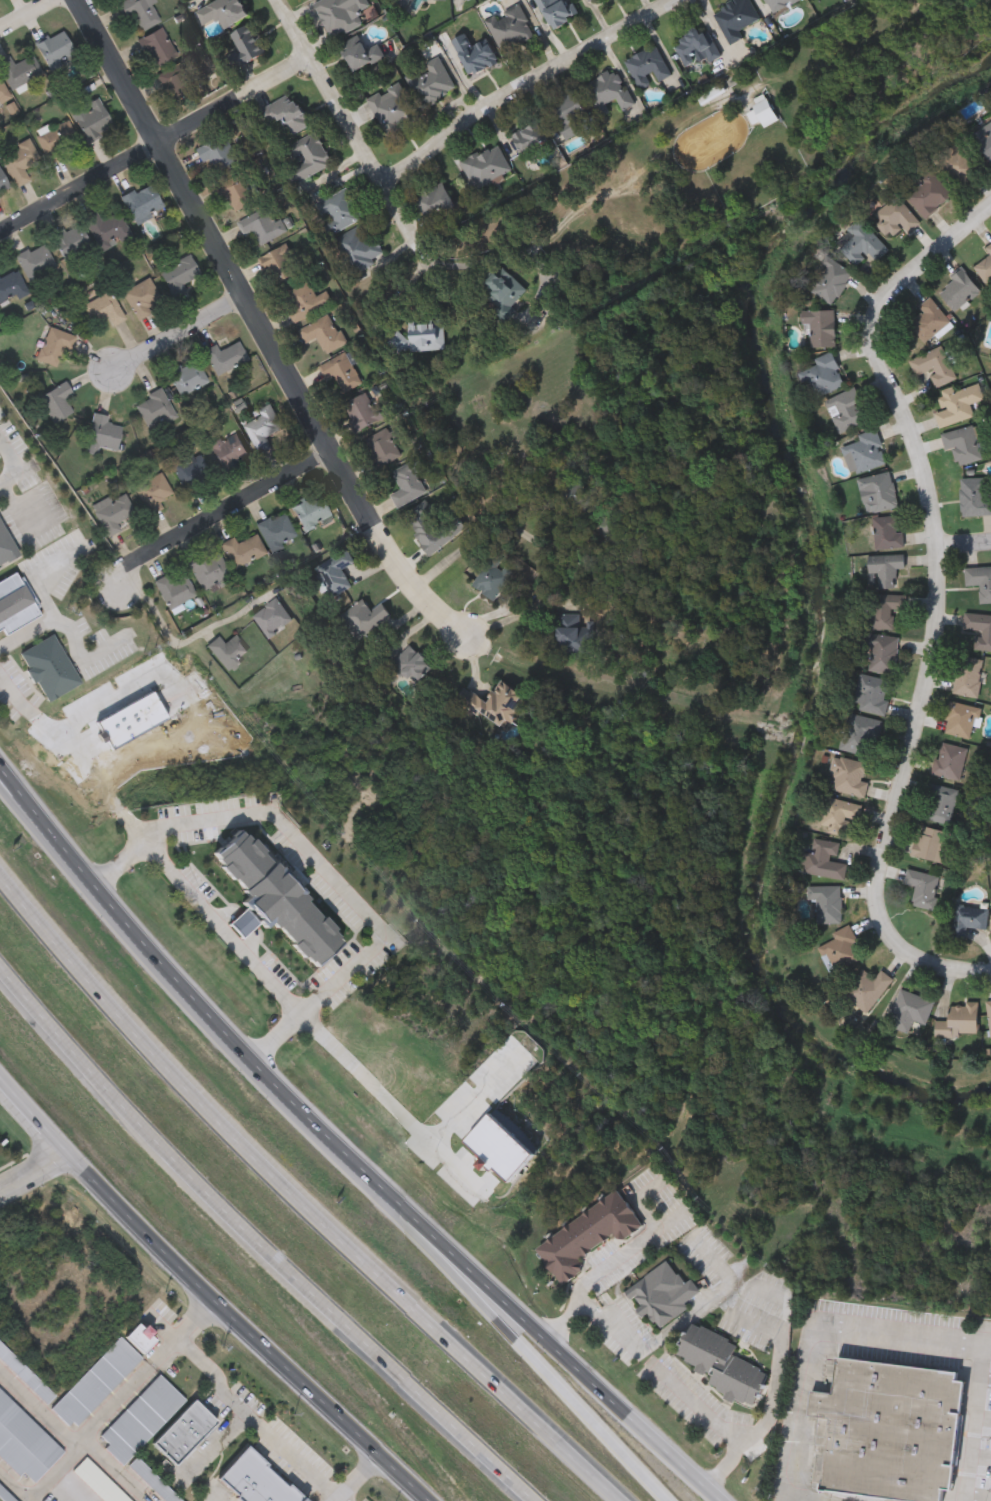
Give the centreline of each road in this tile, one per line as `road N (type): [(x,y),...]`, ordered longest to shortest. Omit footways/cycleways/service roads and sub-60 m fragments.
road 1 (tertiary): [(714,1500),(511,1315),(230,1034),(0,762)]
road 2 (residential): [(990,970),(954,967),(902,947),(877,889),(925,699),(937,547),(919,455),(874,348),(888,302),(990,214)]
road 3 (motorway): [(610,1500),(287,1190),(120,1015),(0,874)]
road 4 (motorway): [(0,970),(170,1163),(533,1500)]
road 5 (tertiary): [(0,1079),(212,1299),(426,1500)]
road 6 (residential): [(330,451),(77,0)]
road 7 (motorway): [(662,1500),(422,1246),(404,1208)]
road 8 (residential): [(380,189),(510,97),(682,0)]
road 9 (residential): [(0,231),(309,56)]
road 10 (residential): [(278,0),(410,247)]
road 11 (residential): [(118,585),(144,556),(330,451)]
road 12 (residential): [(330,451),(403,578),(465,639)]
road 13 (residential): [(115,371),(242,295)]

